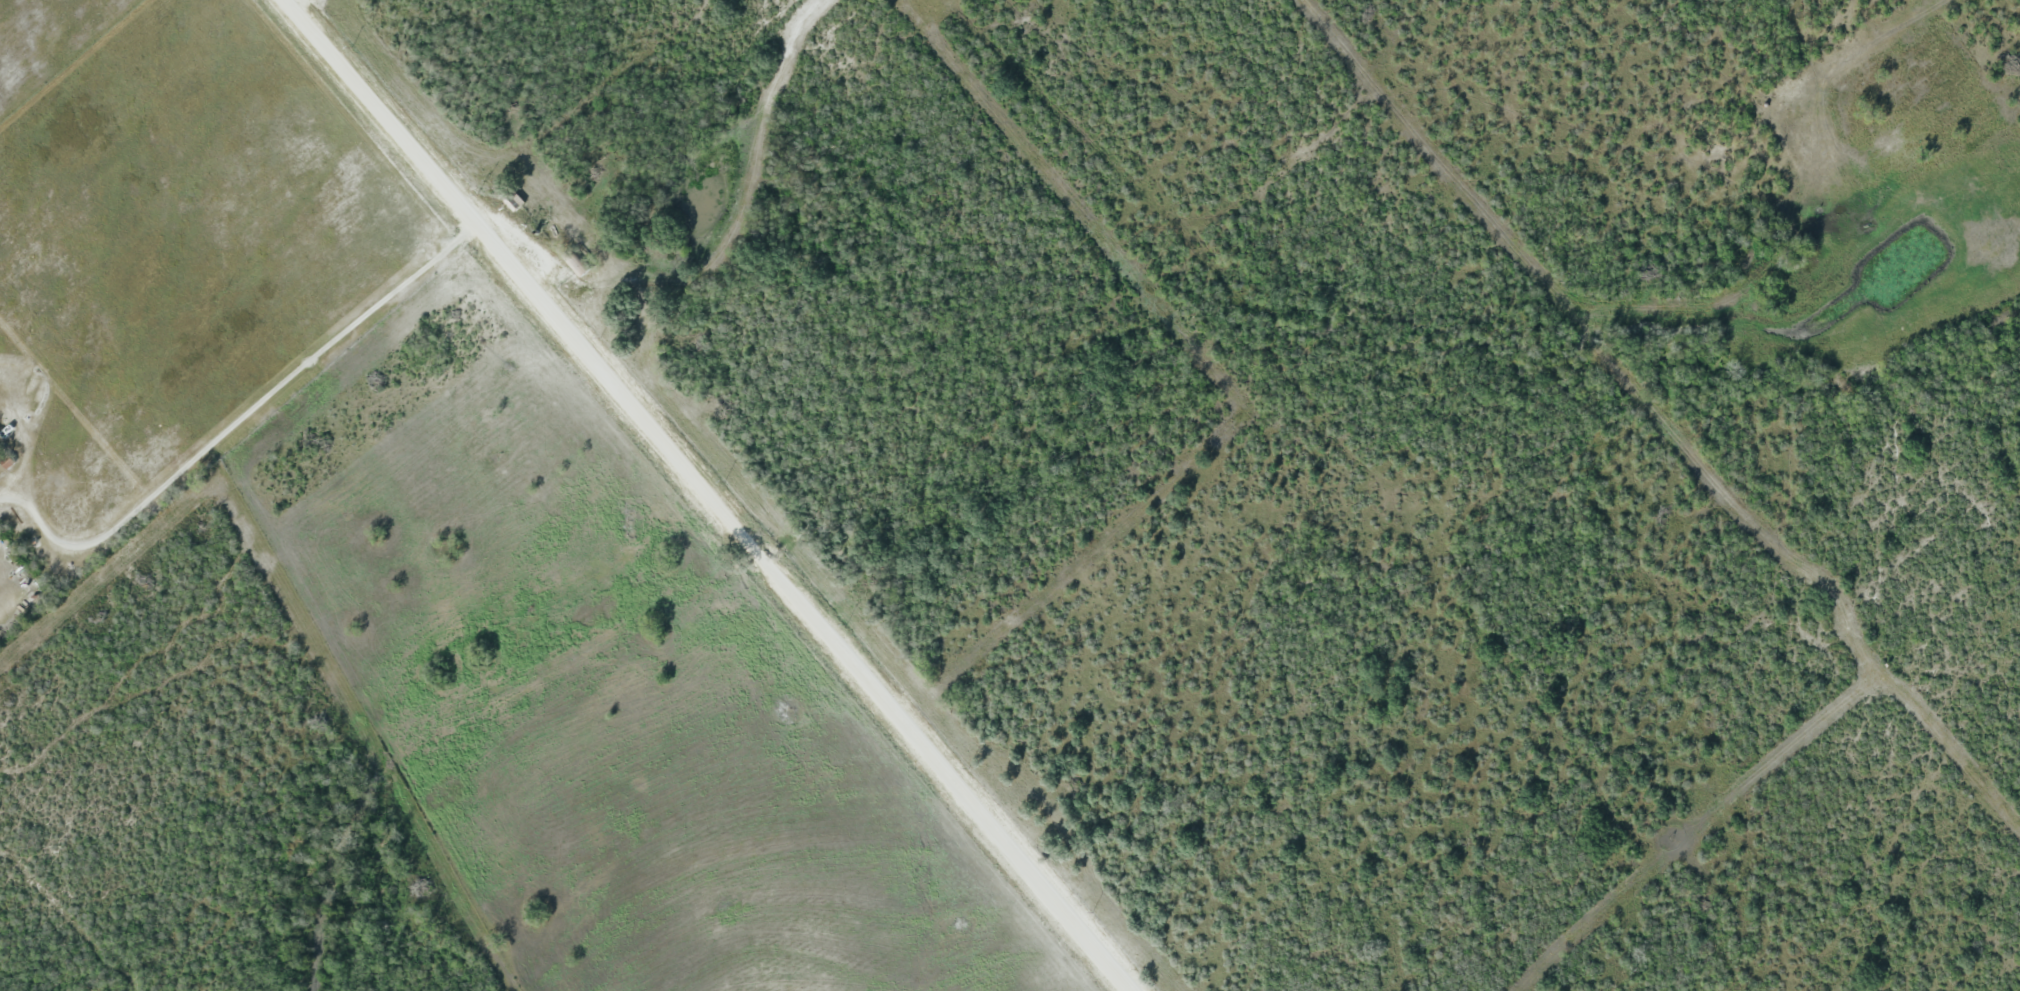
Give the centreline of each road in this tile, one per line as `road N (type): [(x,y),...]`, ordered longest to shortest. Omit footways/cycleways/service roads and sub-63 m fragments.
road 1 (residential): [(1140,990),(293,0)]

